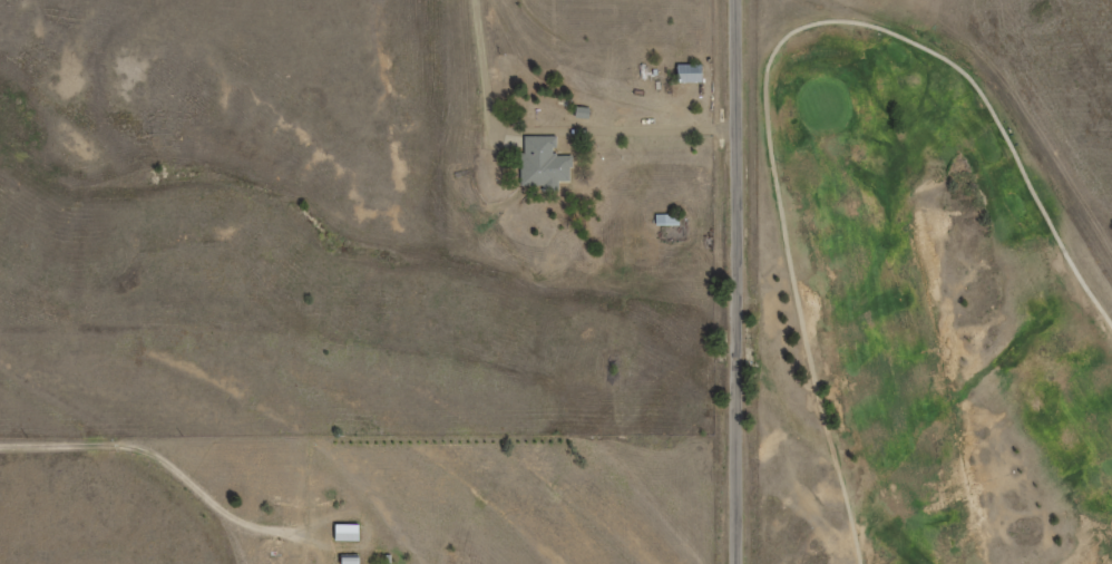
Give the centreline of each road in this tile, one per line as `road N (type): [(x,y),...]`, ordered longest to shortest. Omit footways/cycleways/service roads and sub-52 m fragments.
road 1 (track): [(863,563),(769,145),(765,80),(786,37),(827,21),(872,26),(956,66),(984,98),(1111,329)]
road 2 (residential): [(735,0),(736,563)]

